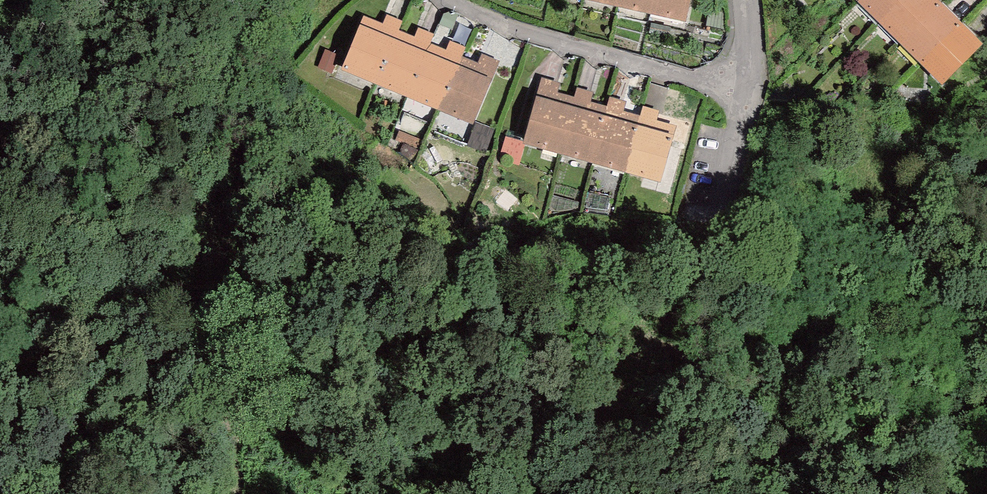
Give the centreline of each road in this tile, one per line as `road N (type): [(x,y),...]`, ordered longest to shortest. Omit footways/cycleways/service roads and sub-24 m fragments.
road 1 (residential): [(744,0),(740,69),(693,80),(452,0)]
road 2 (track): [(708,217),(723,314),(808,493)]

